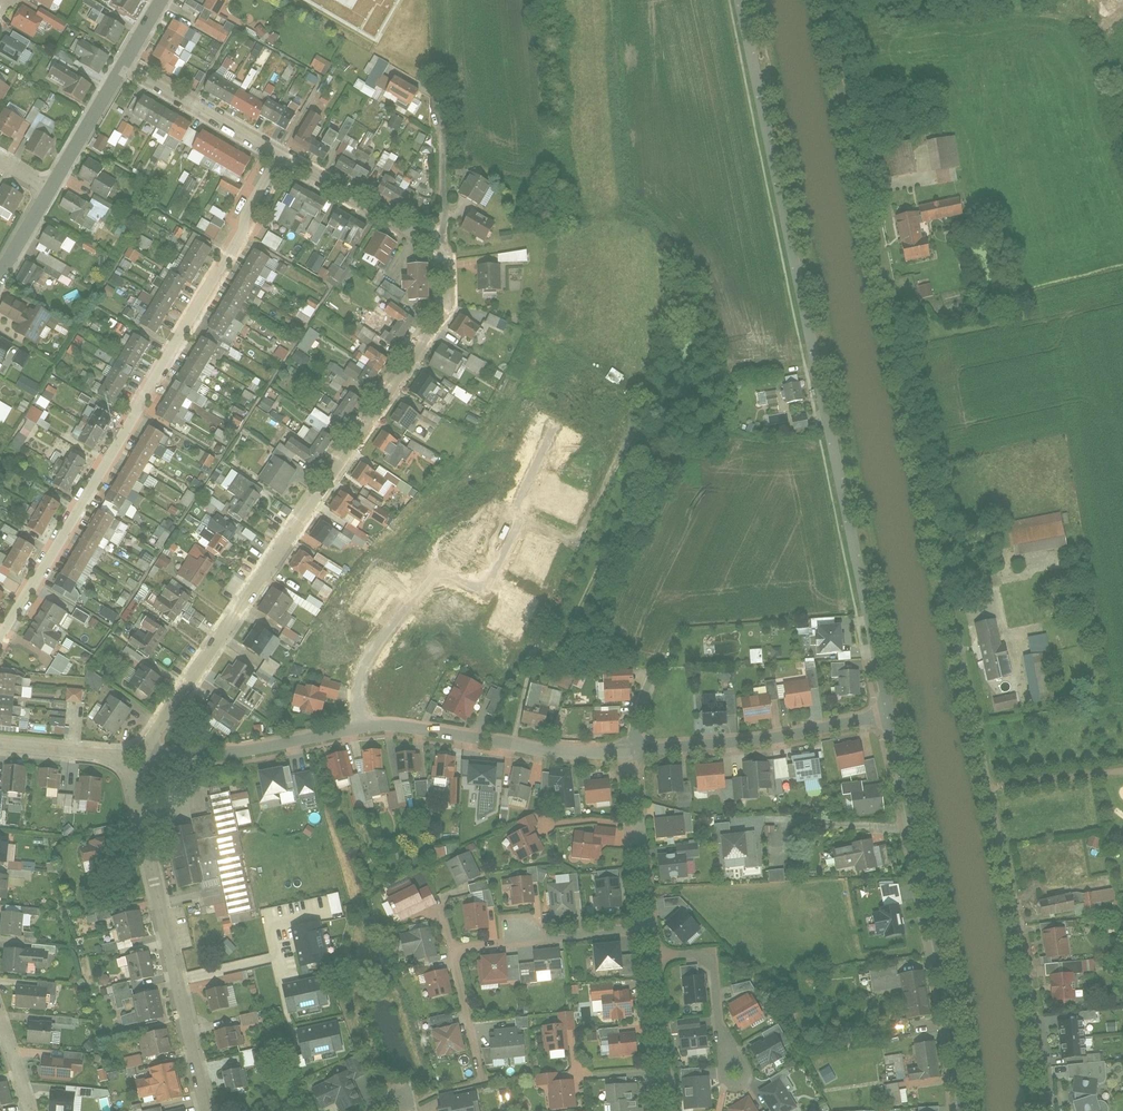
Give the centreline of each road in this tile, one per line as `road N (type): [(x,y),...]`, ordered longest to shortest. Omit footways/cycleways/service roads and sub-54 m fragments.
road 1 (residential): [(829,0),(1031,961),(1044,1110)]
road 2 (residential): [(742,0),(885,715)]
road 3 (residential): [(133,758),(445,312),(445,243)]
road 4 (residential): [(0,638),(285,158)]
road 5 (residential): [(885,715),(953,1046),(956,1110)]
road 6 (residential): [(543,443),(517,504),(520,521),(481,590),(436,571),(362,668),(366,727)]
road 7 (residential): [(209,1110),(133,758)]
road 8 (residential): [(635,752),(548,752),(366,727)]
road 9 (residential): [(885,715),(758,740),(635,752)]
road 10 (residential): [(366,727),(246,750),(133,758)]
road 11 (residential): [(653,929),(454,950)]
road 12 (residential): [(123,63),(285,158)]
road 13 (residential): [(285,158),(445,243)]
road 14 (residential): [(653,929),(635,752)]
road 15 (residential): [(656,960),(705,955),(716,962),(736,1068)]
road 16 (residential): [(669,1110),(656,960)]
road 17 (tertiary): [(49,188),(123,63)]
road 18 (residential): [(445,243),(442,101)]
road 19 (residential): [(133,758),(0,744)]

